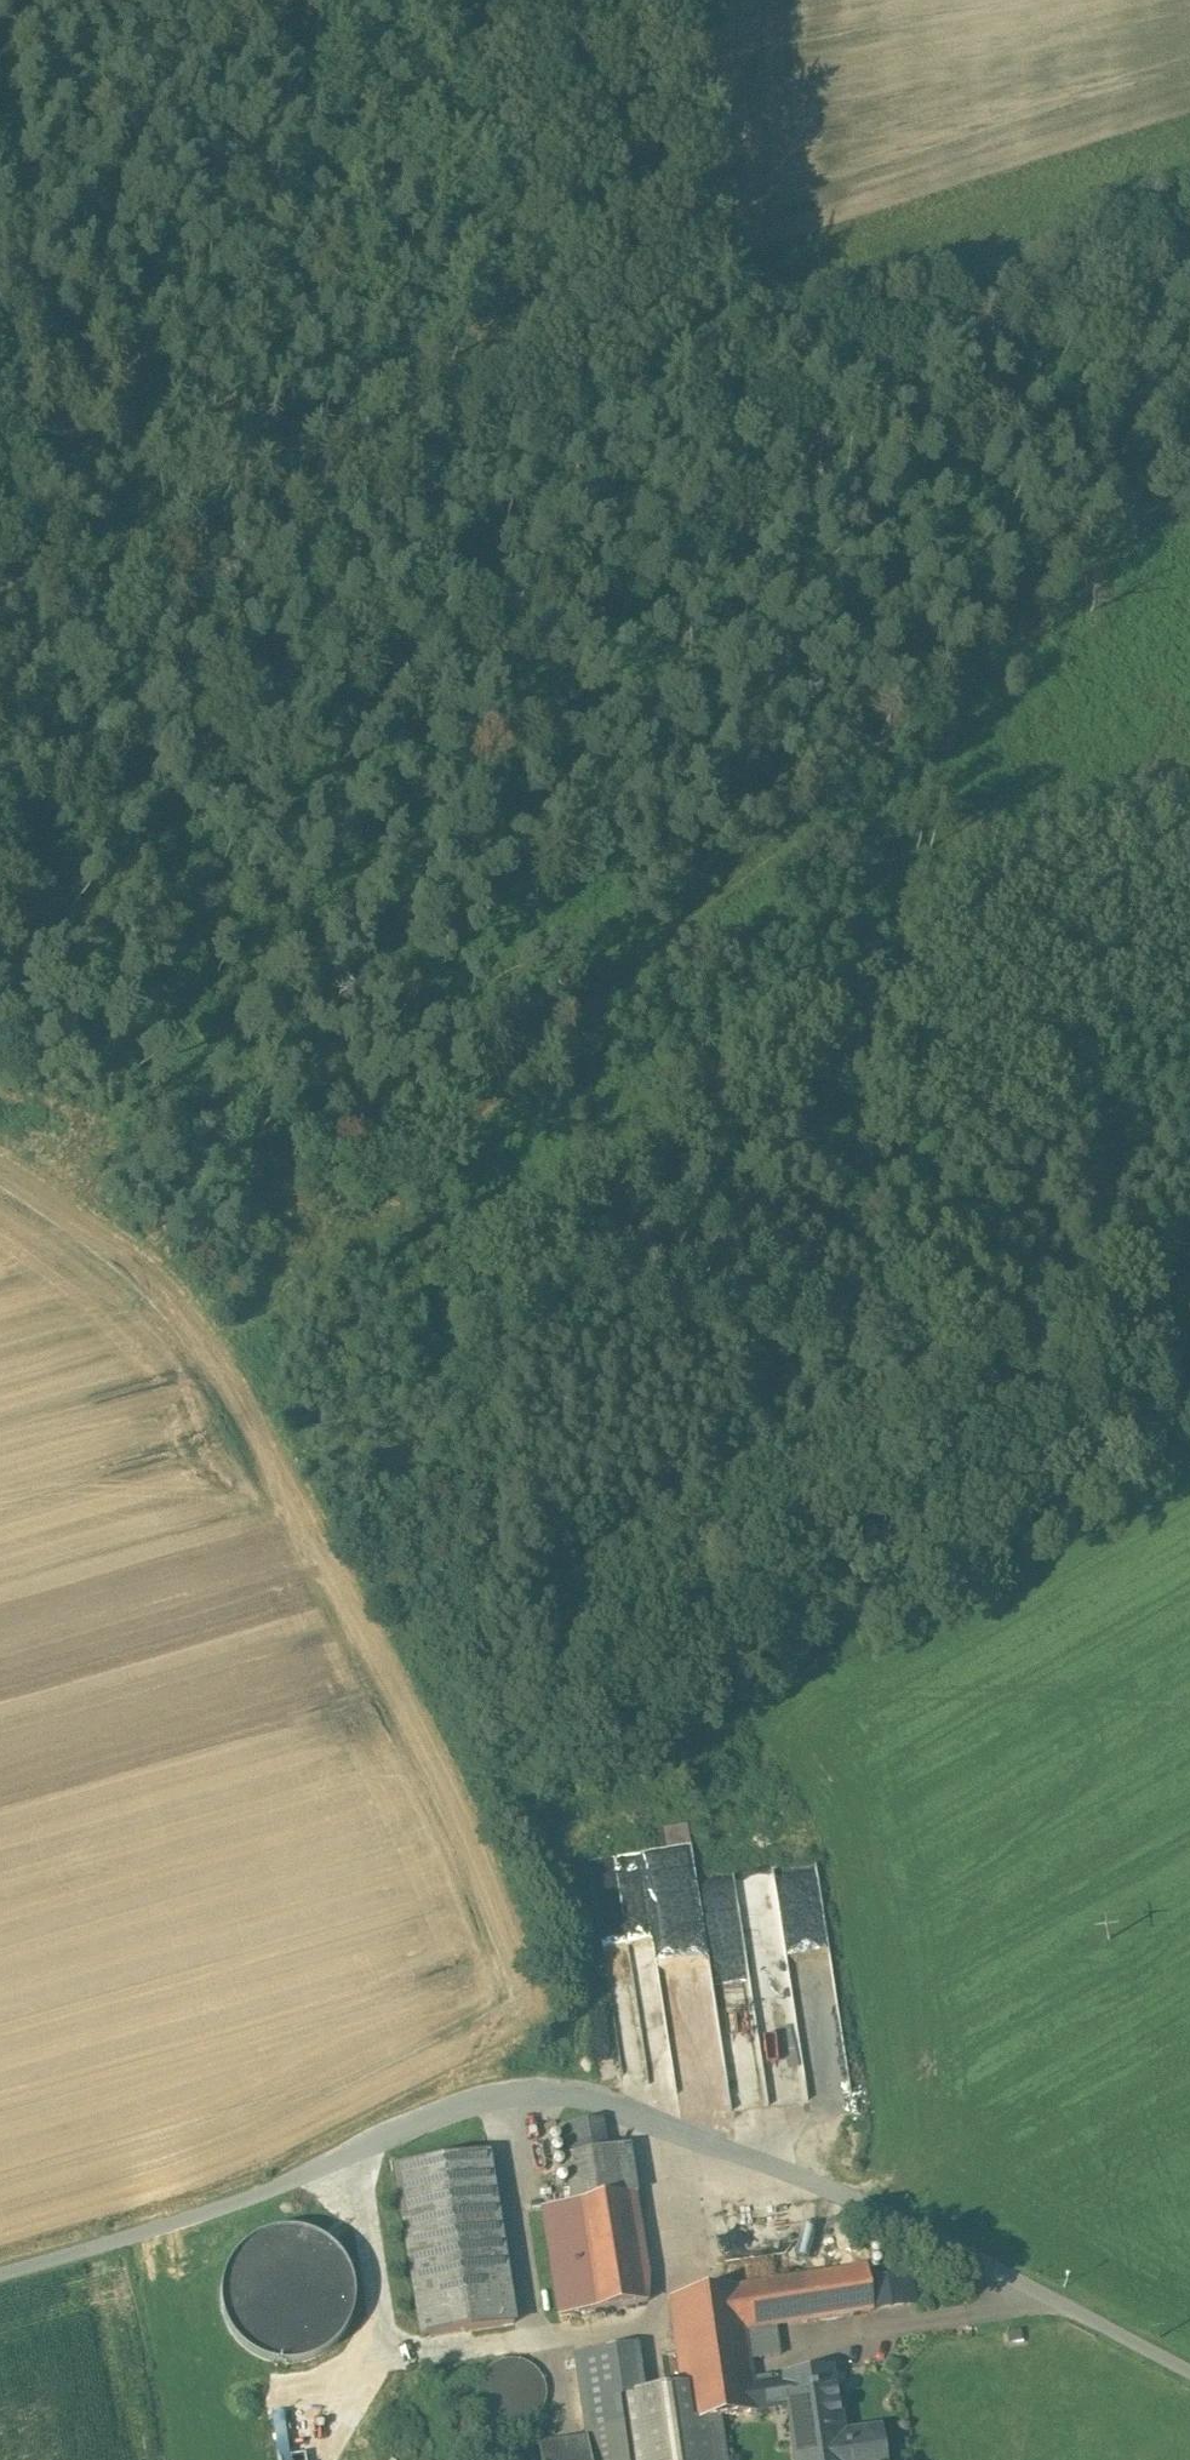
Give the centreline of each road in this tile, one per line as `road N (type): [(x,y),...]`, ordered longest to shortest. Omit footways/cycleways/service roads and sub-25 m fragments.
road 1 (unclassified): [(0,2274),(204,2215),(448,2111),(505,2094),(573,2094),(800,2177),(1001,2268),(1189,2369)]

